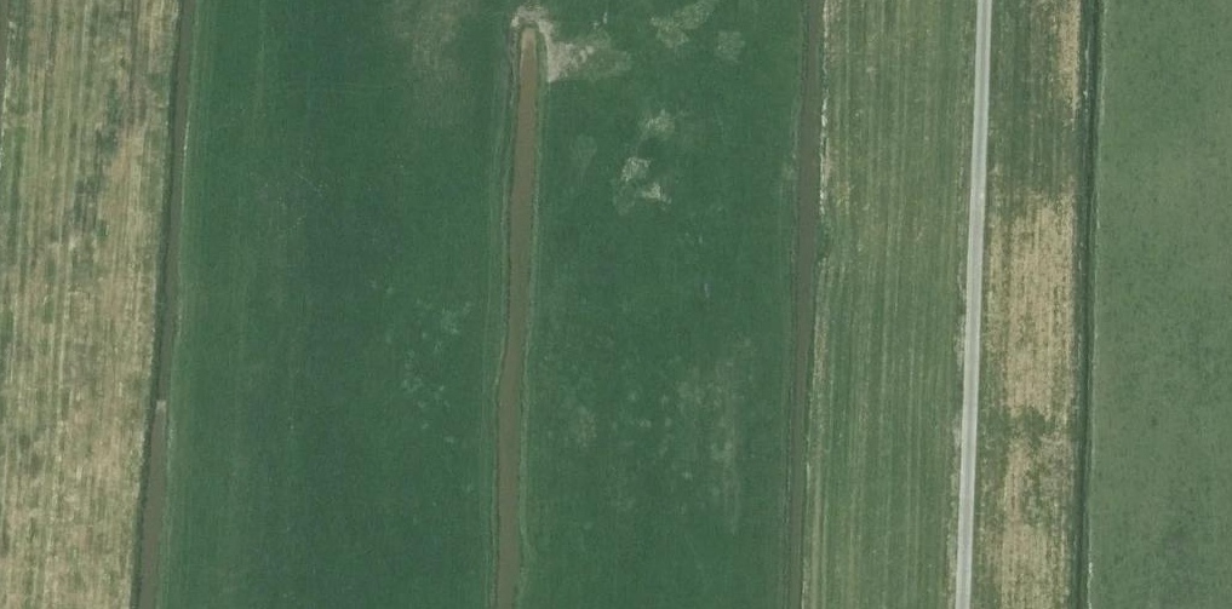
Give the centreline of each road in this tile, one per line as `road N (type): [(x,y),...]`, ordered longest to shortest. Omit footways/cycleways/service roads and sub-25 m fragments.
road 1 (track): [(962,608),(981,0)]

